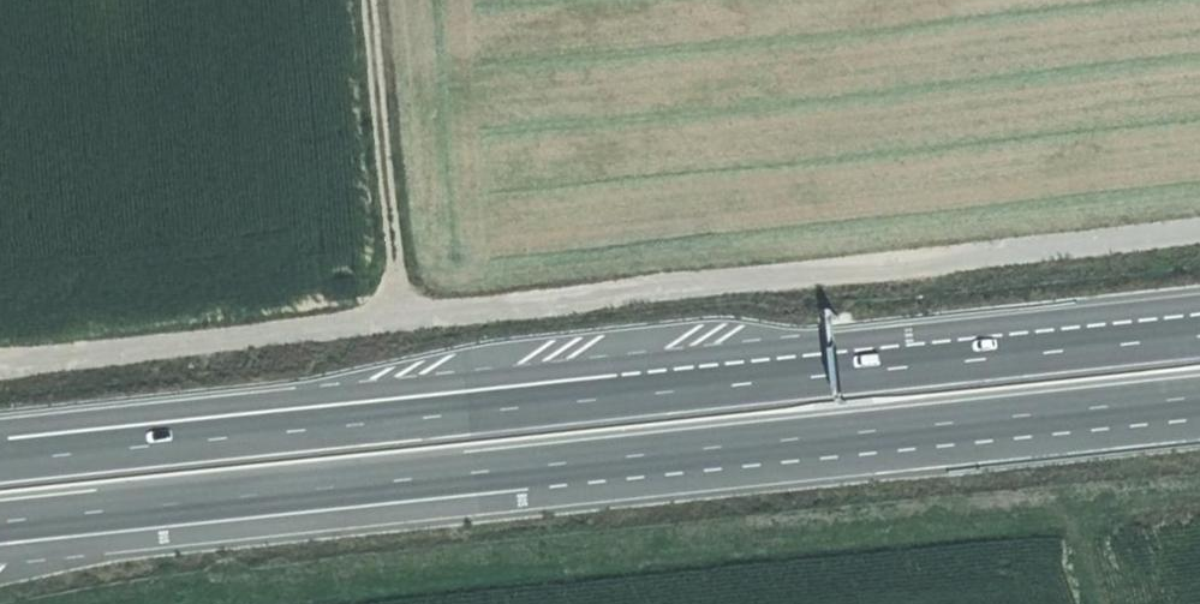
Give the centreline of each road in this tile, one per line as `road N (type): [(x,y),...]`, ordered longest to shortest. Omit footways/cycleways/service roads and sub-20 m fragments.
road 1 (trunk): [(0,523),(1199,400)]
road 2 (trunk): [(1199,343),(0,463)]
road 3 (track): [(1199,230),(408,316)]
road 4 (track): [(408,316),(0,362)]
road 5 (track): [(375,0),(408,316)]
road 6 (track): [(1199,499),(1066,513)]

